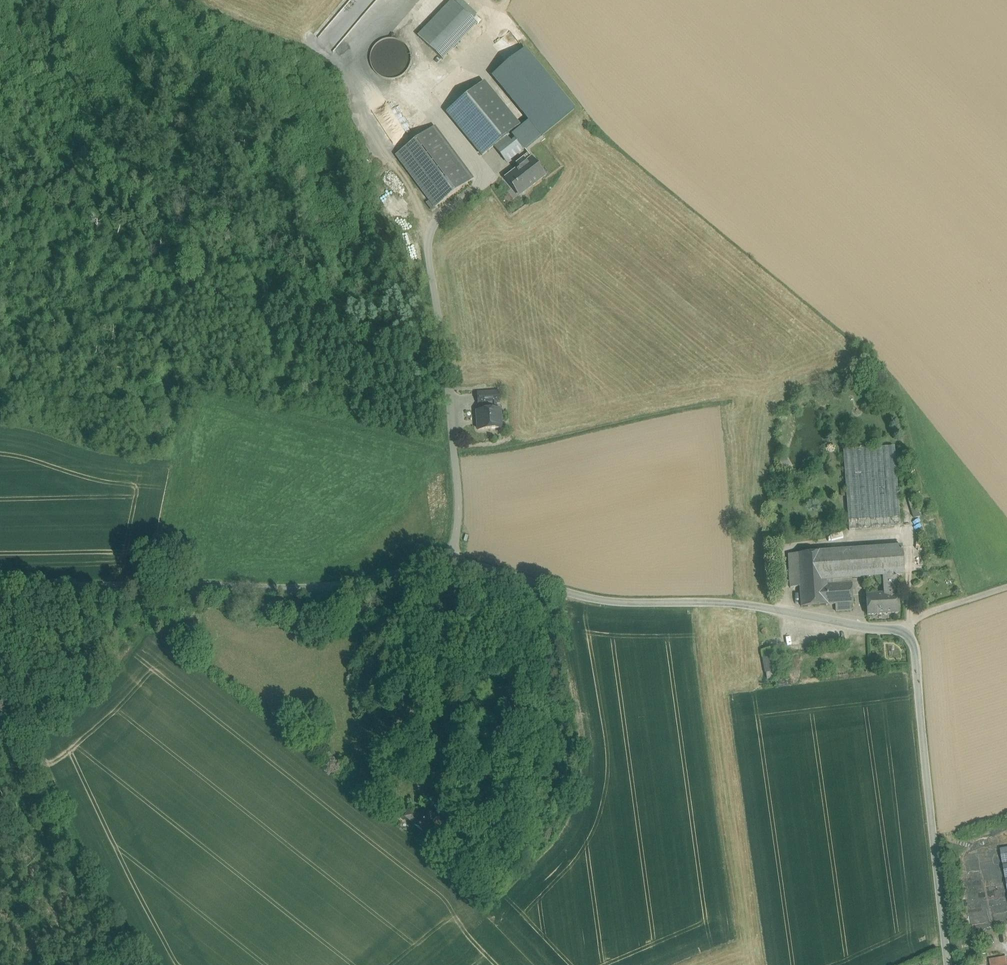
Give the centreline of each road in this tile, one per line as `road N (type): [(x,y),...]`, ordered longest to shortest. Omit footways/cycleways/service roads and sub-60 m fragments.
road 1 (tertiary): [(949,964),(914,647),(904,631),(736,604),(609,602),(452,560),(334,587),(0,586)]

